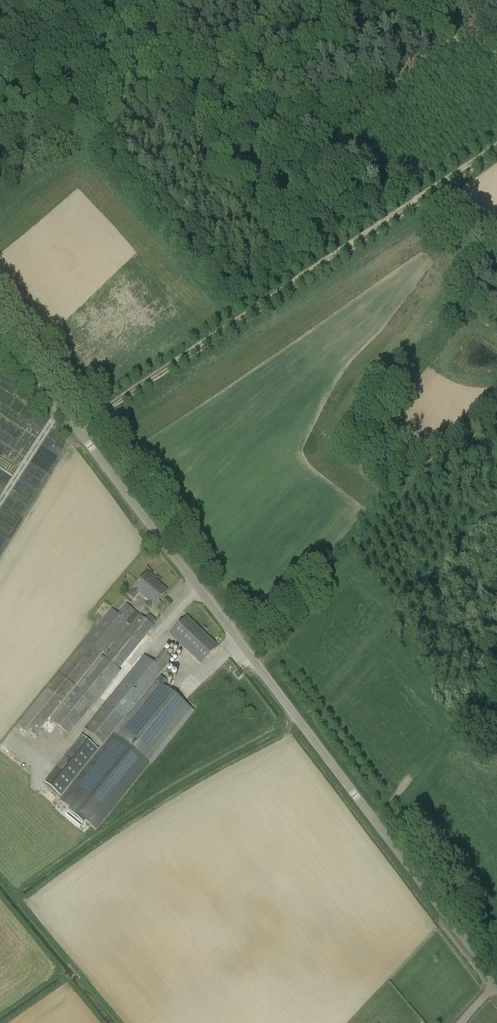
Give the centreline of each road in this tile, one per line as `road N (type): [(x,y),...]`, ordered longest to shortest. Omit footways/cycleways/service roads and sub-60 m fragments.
road 1 (unclassified): [(496,983),(0,328)]
road 2 (track): [(75,427),(496,144)]
road 3 (track): [(496,424),(447,426),(419,461),(401,503),(257,665)]

